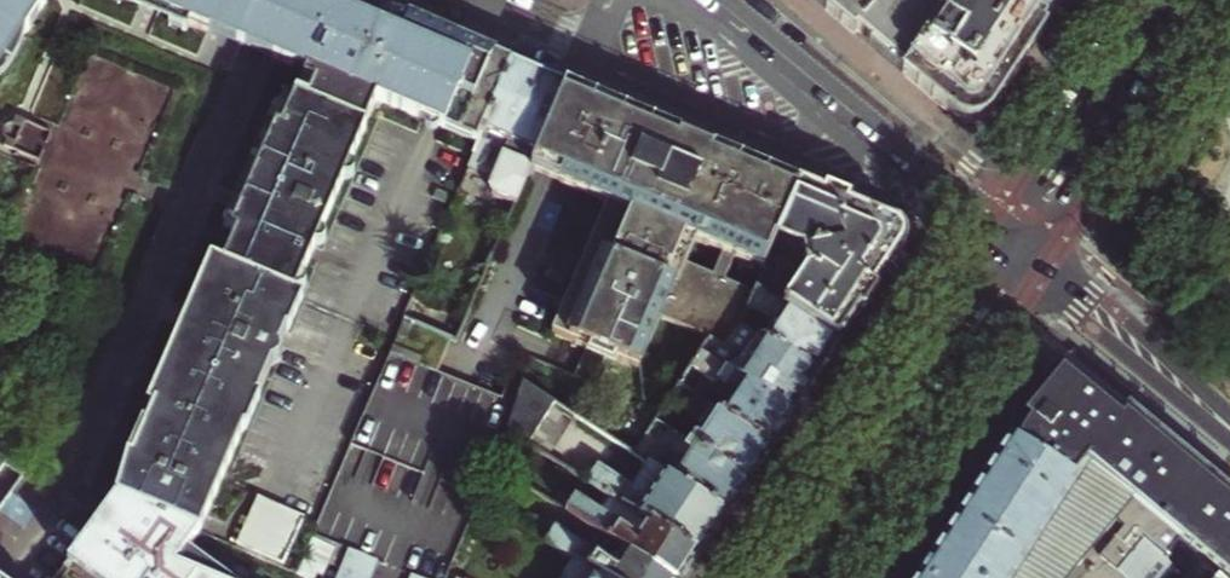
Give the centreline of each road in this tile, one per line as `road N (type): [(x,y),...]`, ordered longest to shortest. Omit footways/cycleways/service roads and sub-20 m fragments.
road 1 (secondary): [(1000,236),(772,577)]
road 2 (secondary): [(833,577),(1035,263)]
road 3 (primary): [(1035,263),(1206,0)]
road 4 (residential): [(836,107),(803,144),(587,50)]
road 5 (primary): [(1148,0),(1000,236)]
road 6 (secondary): [(1229,425),(1035,263)]
road 7 (primary): [(836,107),(1000,236)]
road 8 (primary): [(703,0),(836,107)]
road 9 (residential): [(587,50),(473,0)]

